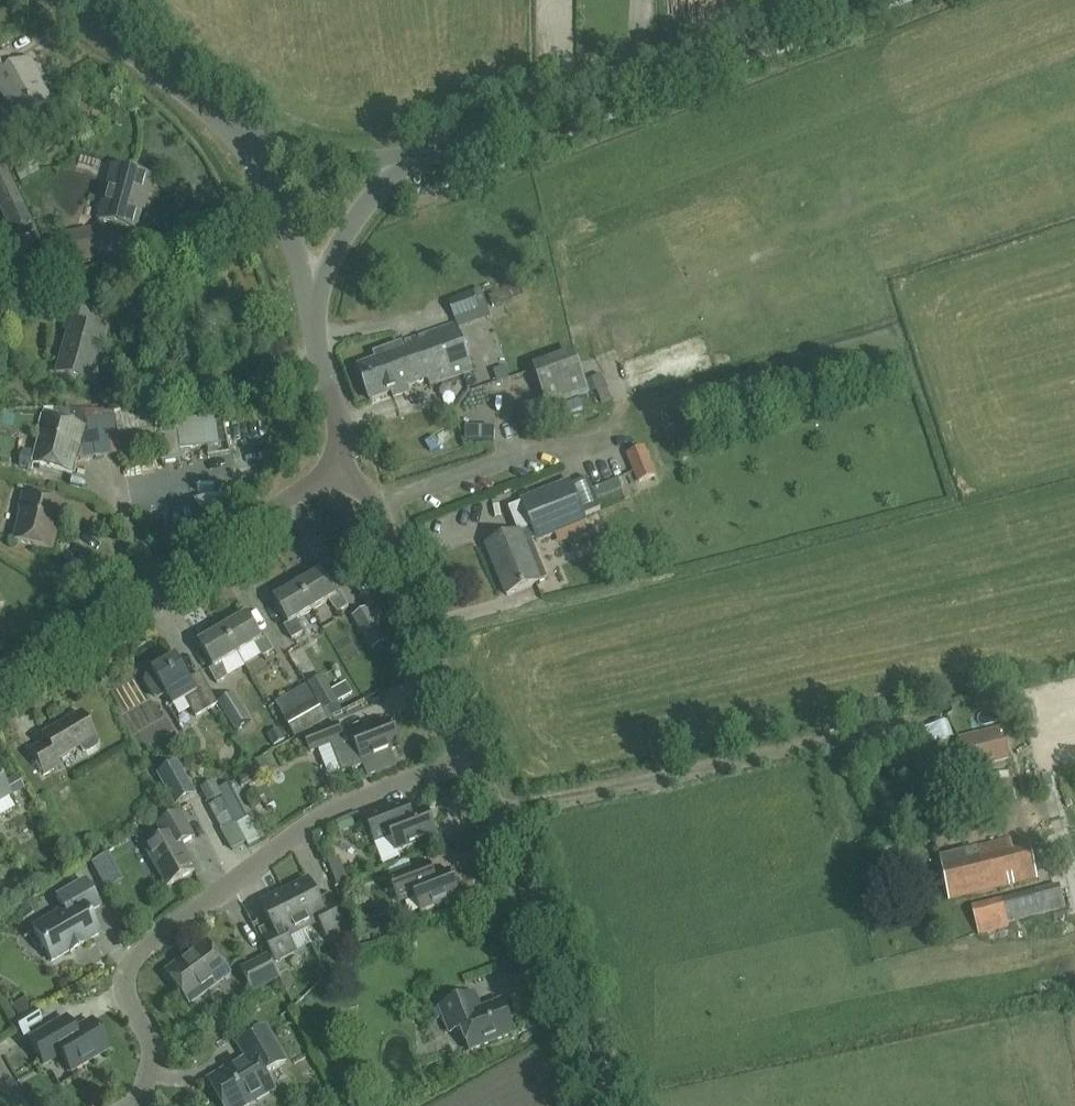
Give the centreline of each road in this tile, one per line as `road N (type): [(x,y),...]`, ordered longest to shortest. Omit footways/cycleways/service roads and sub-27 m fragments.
road 1 (residential): [(130,1105),(152,1068),(126,981),(144,945),(314,819),(473,755)]
road 2 (tertiary): [(405,161),(803,0)]
road 3 (tertiary): [(0,682),(340,465)]
road 4 (unclassified): [(616,1105),(473,755)]
road 5 (unclassified): [(473,755),(375,512),(340,465)]
road 6 (tertiary): [(240,136),(65,0)]
road 7 (tertiary): [(312,309),(278,201),(240,136)]
road 8 (tertiary): [(312,309),(358,215),(405,161)]
road 9 (tertiary): [(405,161),(283,151),(240,136)]
road 10 (tertiary): [(340,465),(312,309)]

